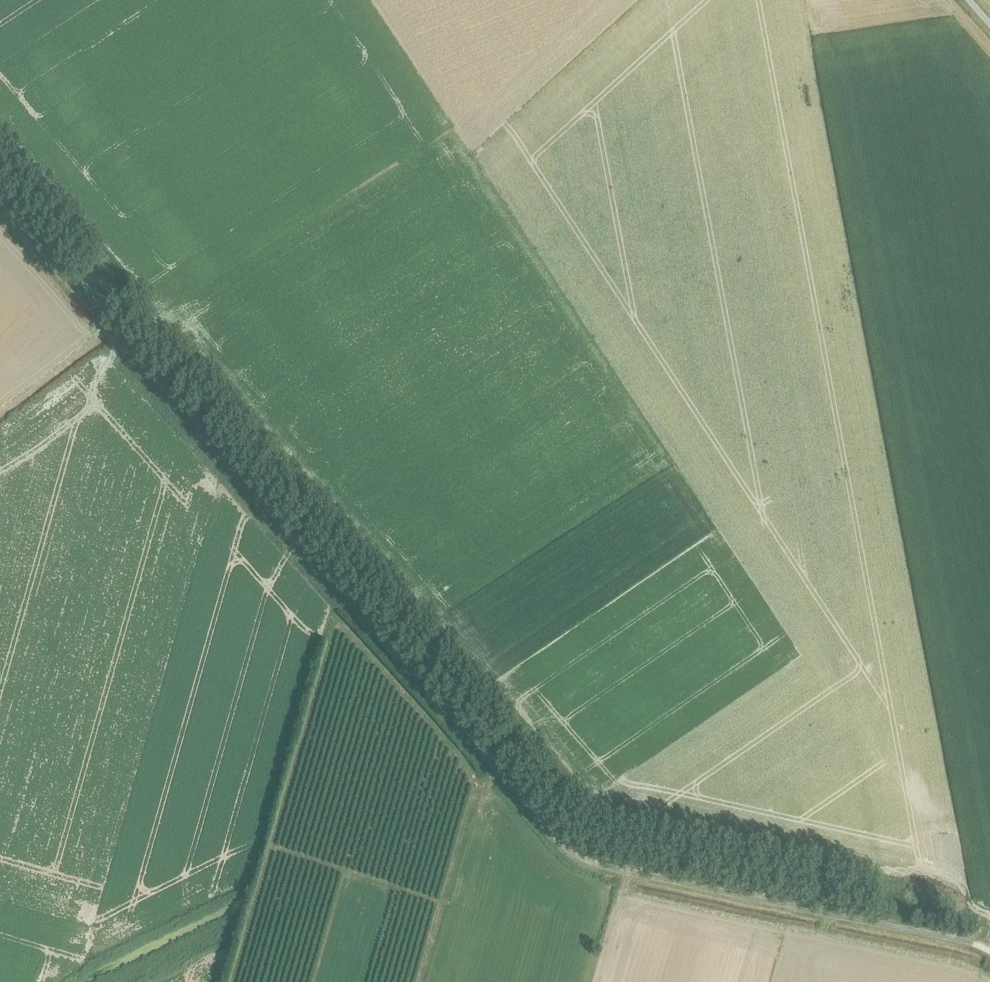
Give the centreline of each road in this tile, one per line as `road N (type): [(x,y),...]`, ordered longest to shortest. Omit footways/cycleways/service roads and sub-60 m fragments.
road 1 (track): [(0,180),(75,266),(115,336),(580,859),(989,952)]

